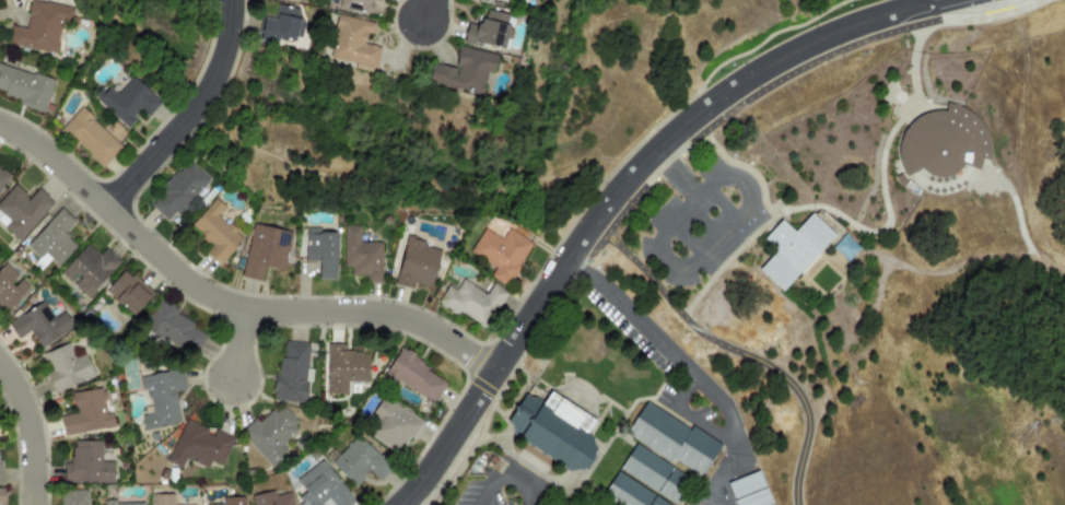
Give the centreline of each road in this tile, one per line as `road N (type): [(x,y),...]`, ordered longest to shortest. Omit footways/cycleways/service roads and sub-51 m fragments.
road 1 (residential): [(493,372),(403,318),(224,302),(148,247),(47,153),(0,128)]
road 2 (tertiary): [(589,225),(654,151),(753,74),(826,36),(944,0)]
road 3 (residential): [(238,0),(222,79),(113,212)]
road 4 (tertiary): [(493,372),(589,225)]
road 5 (residential): [(400,504),(493,372)]
road 6 (residential): [(0,361),(25,391),(32,504)]

